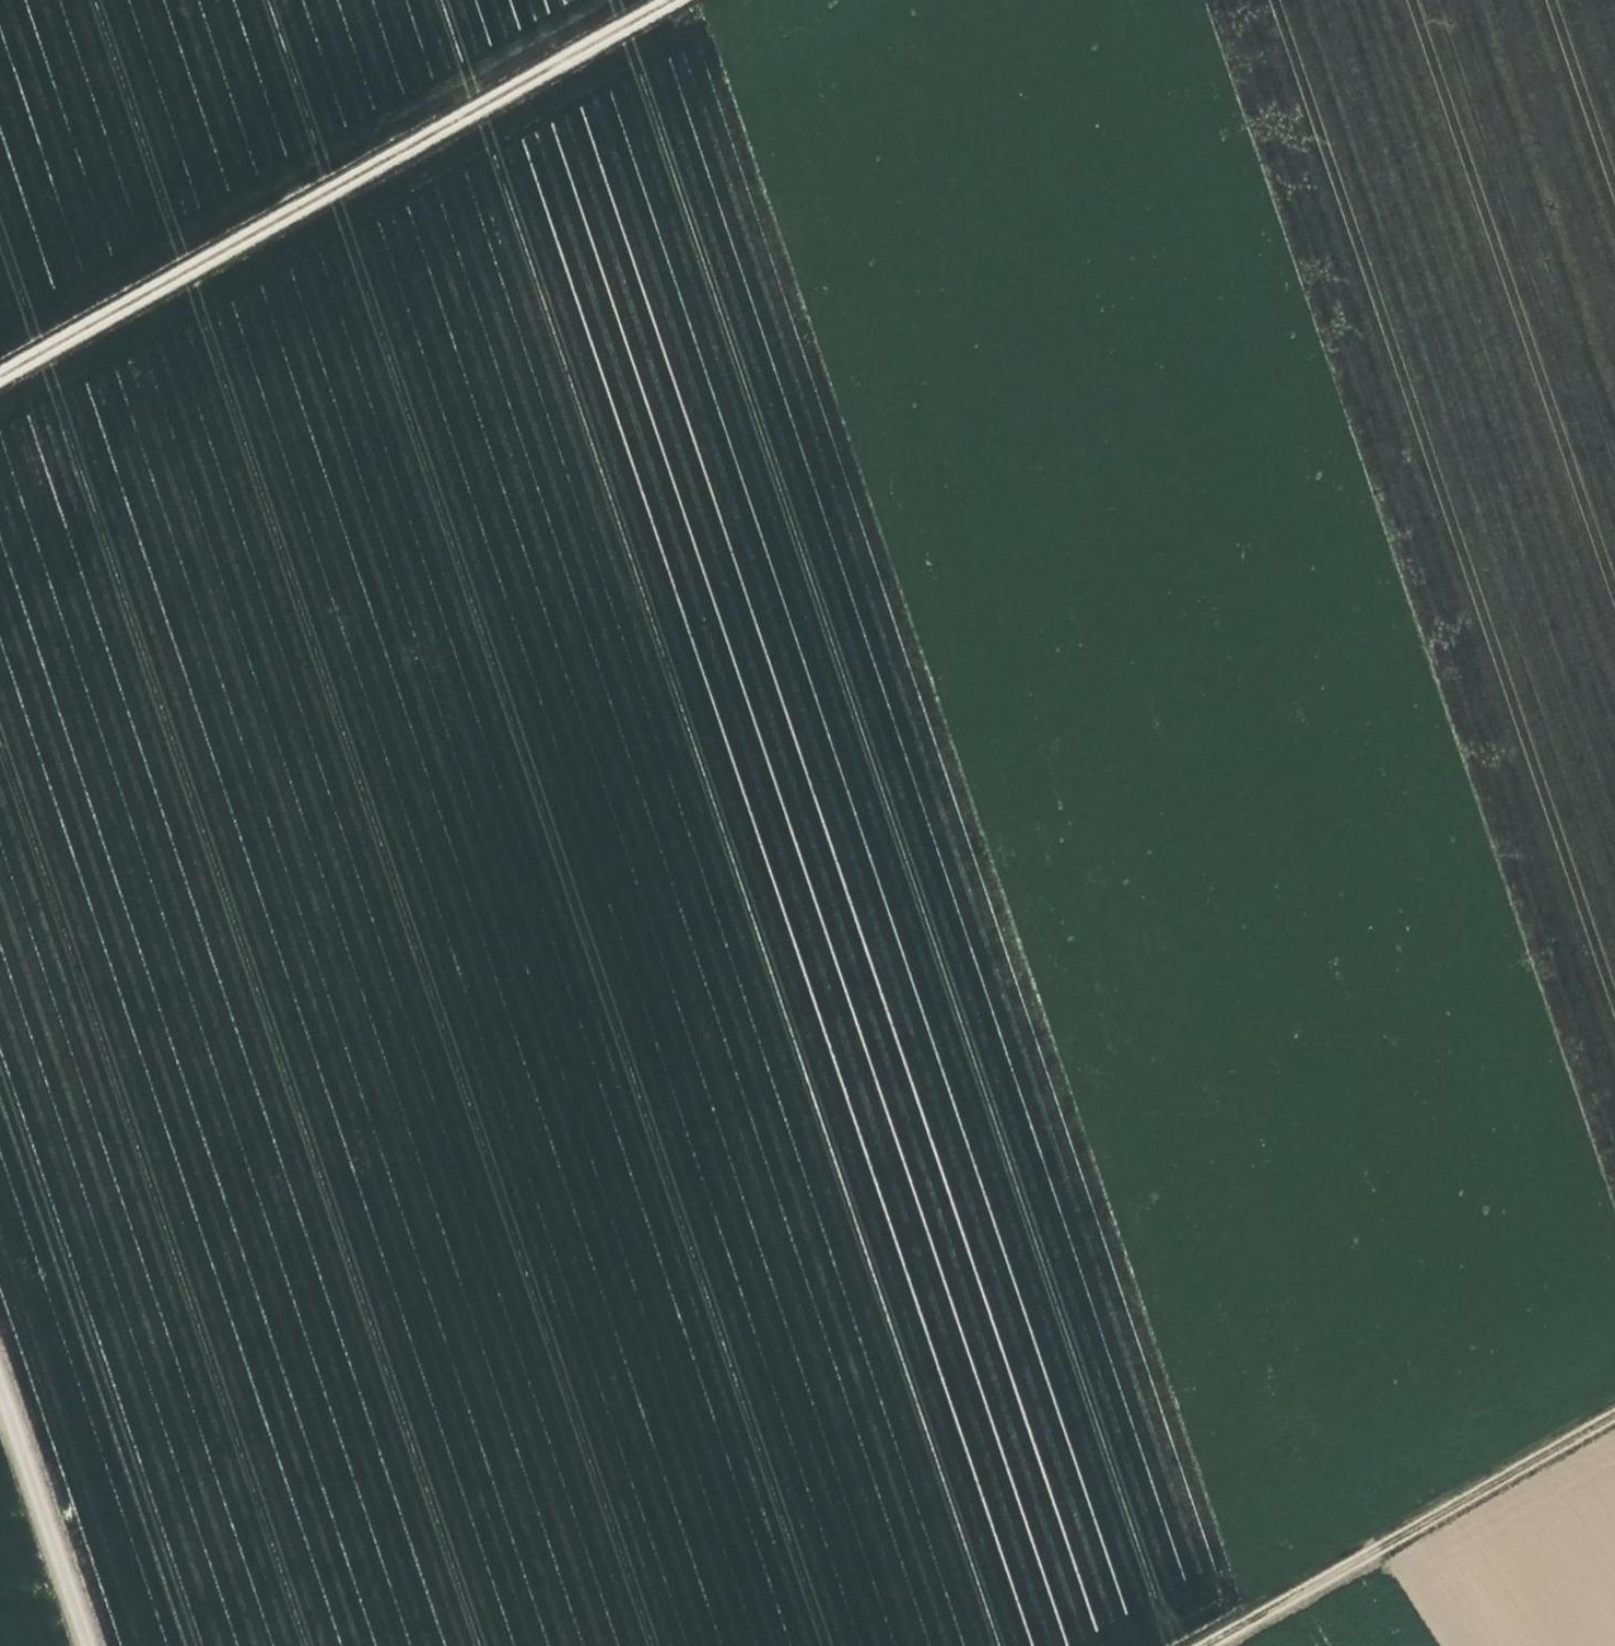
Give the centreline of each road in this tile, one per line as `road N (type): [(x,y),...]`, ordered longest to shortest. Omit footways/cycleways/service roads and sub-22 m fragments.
road 1 (track): [(0,374),(678,0)]
road 2 (track): [(1200,1645),(1614,1410)]
road 3 (track): [(0,1382),(90,1645)]

